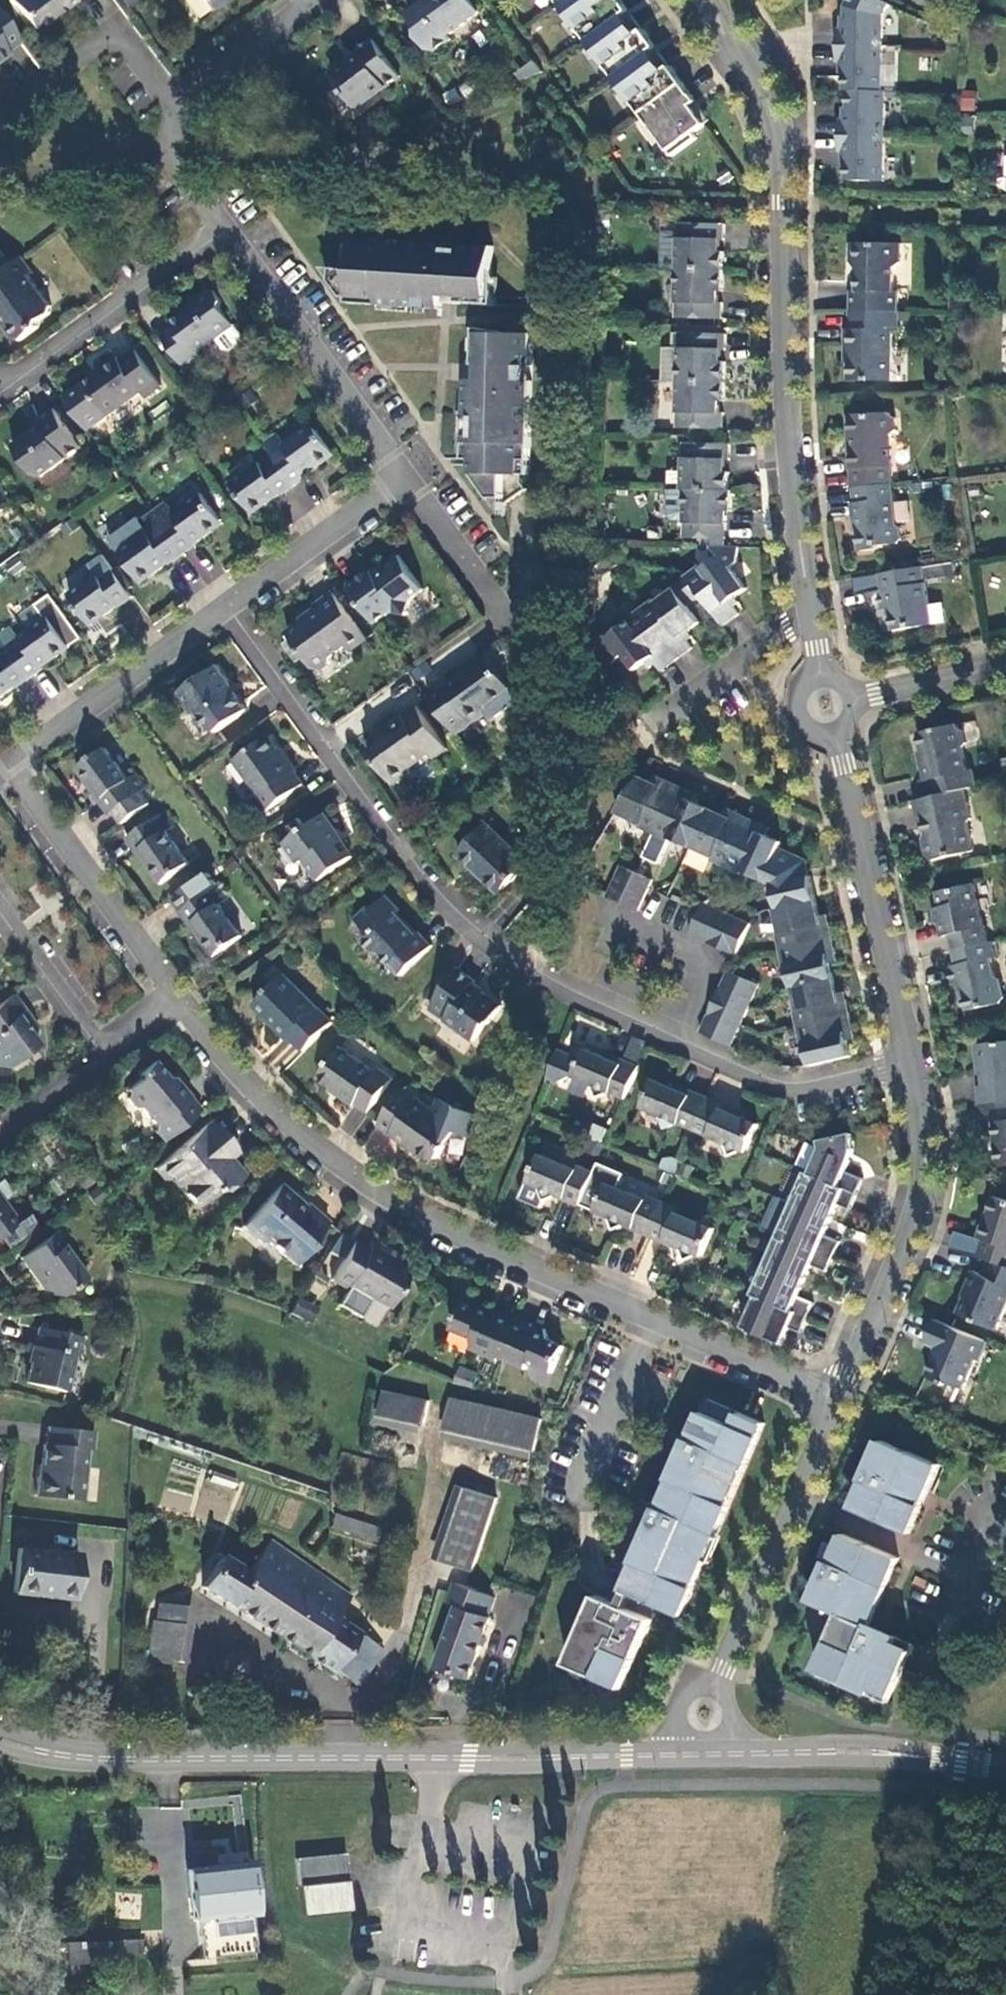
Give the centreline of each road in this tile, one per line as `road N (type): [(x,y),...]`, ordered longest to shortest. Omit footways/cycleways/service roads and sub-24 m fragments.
road 1 (residential): [(904,1071),(772,1092),(547,982),(476,932),(398,853),(229,615)]
road 2 (residential): [(179,1003),(252,1092),(335,1162),(454,1234),(835,1399)]
road 3 (residential): [(719,0),(749,40),(792,134),(788,410),(825,704)]
road 4 (secondary): [(0,1738),(83,1756),(662,1755)]
road 5 (residential): [(904,1071),(825,704)]
road 6 (residential): [(835,1399),(911,1234),(921,1179),(904,1071)]
road 7 (residential): [(715,1688),(835,1399)]
road 8 (residential): [(409,487),(224,239)]
road 9 (residential): [(13,763),(179,1003)]
road 10 (residential): [(574,710),(409,487)]
road 11 (residential): [(0,394),(224,239)]
road 12 (residential): [(13,763),(229,615)]
road 13 (secondary): [(745,1754),(885,1753),(1005,1768)]
road 14 (residential): [(0,118),(110,35),(167,103)]
road 15 (residential): [(179,1003),(0,1136)]
road 16 (residential): [(229,615),(409,487)]
road 17 (residential): [(825,704),(1005,670)]
road 18 (residential): [(167,103),(313,0)]
road 19 (residential): [(224,239),(170,167),(167,103)]

